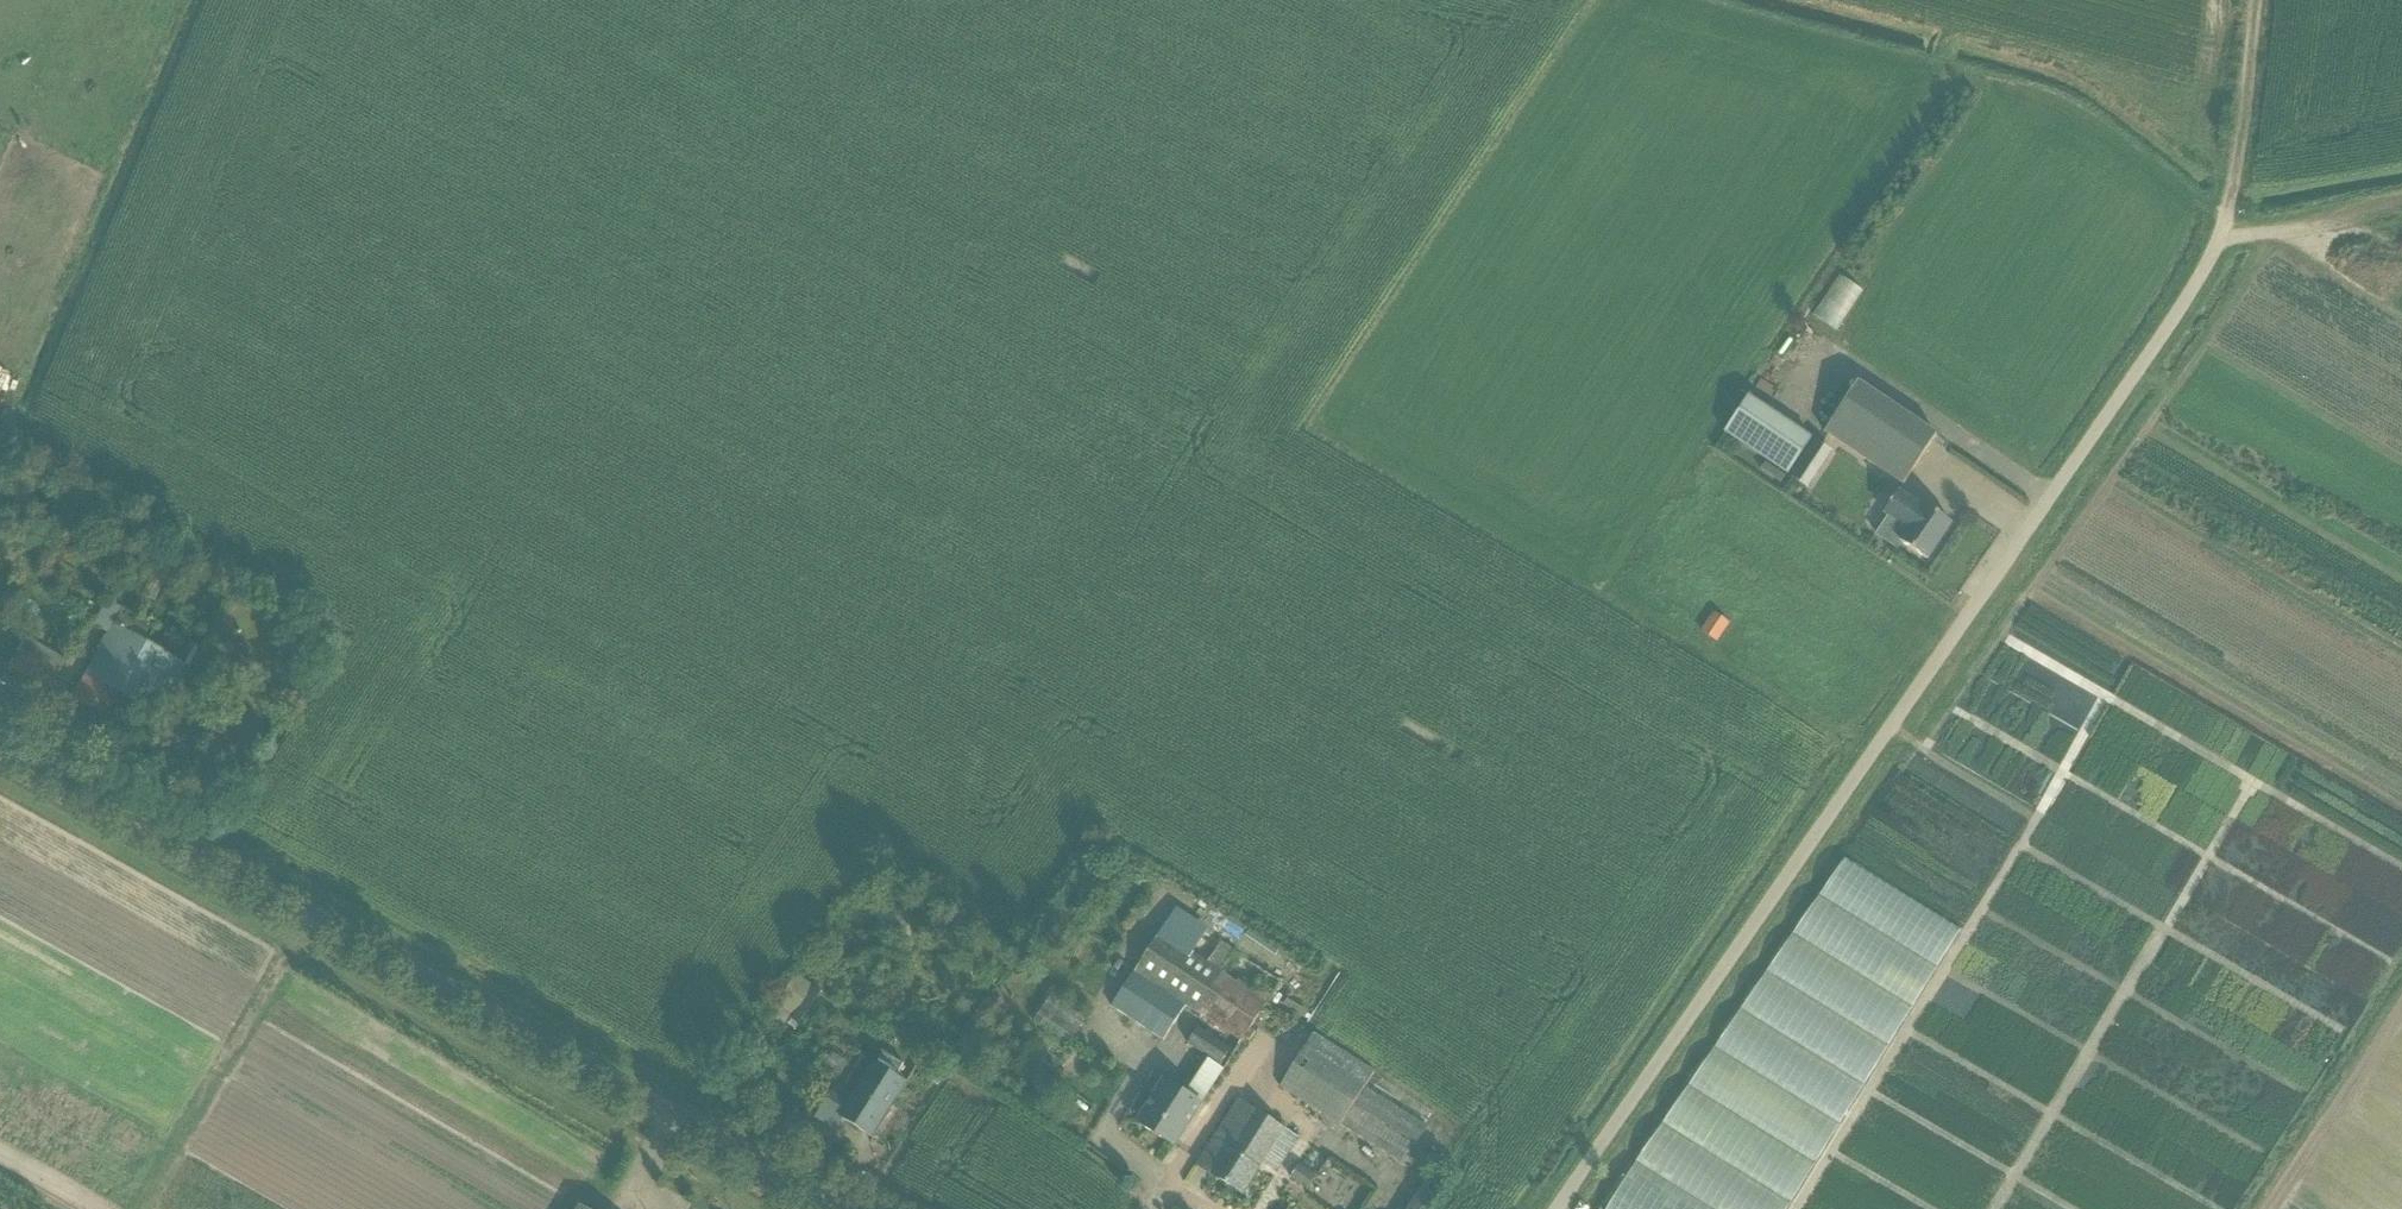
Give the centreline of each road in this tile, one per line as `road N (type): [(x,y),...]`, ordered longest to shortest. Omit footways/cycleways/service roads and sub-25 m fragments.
road 1 (unclassified): [(1547,1208),(2214,262)]
road 2 (unclassified): [(853,1208),(0,739)]
road 3 (track): [(2214,262),(2232,184),(2252,0)]

